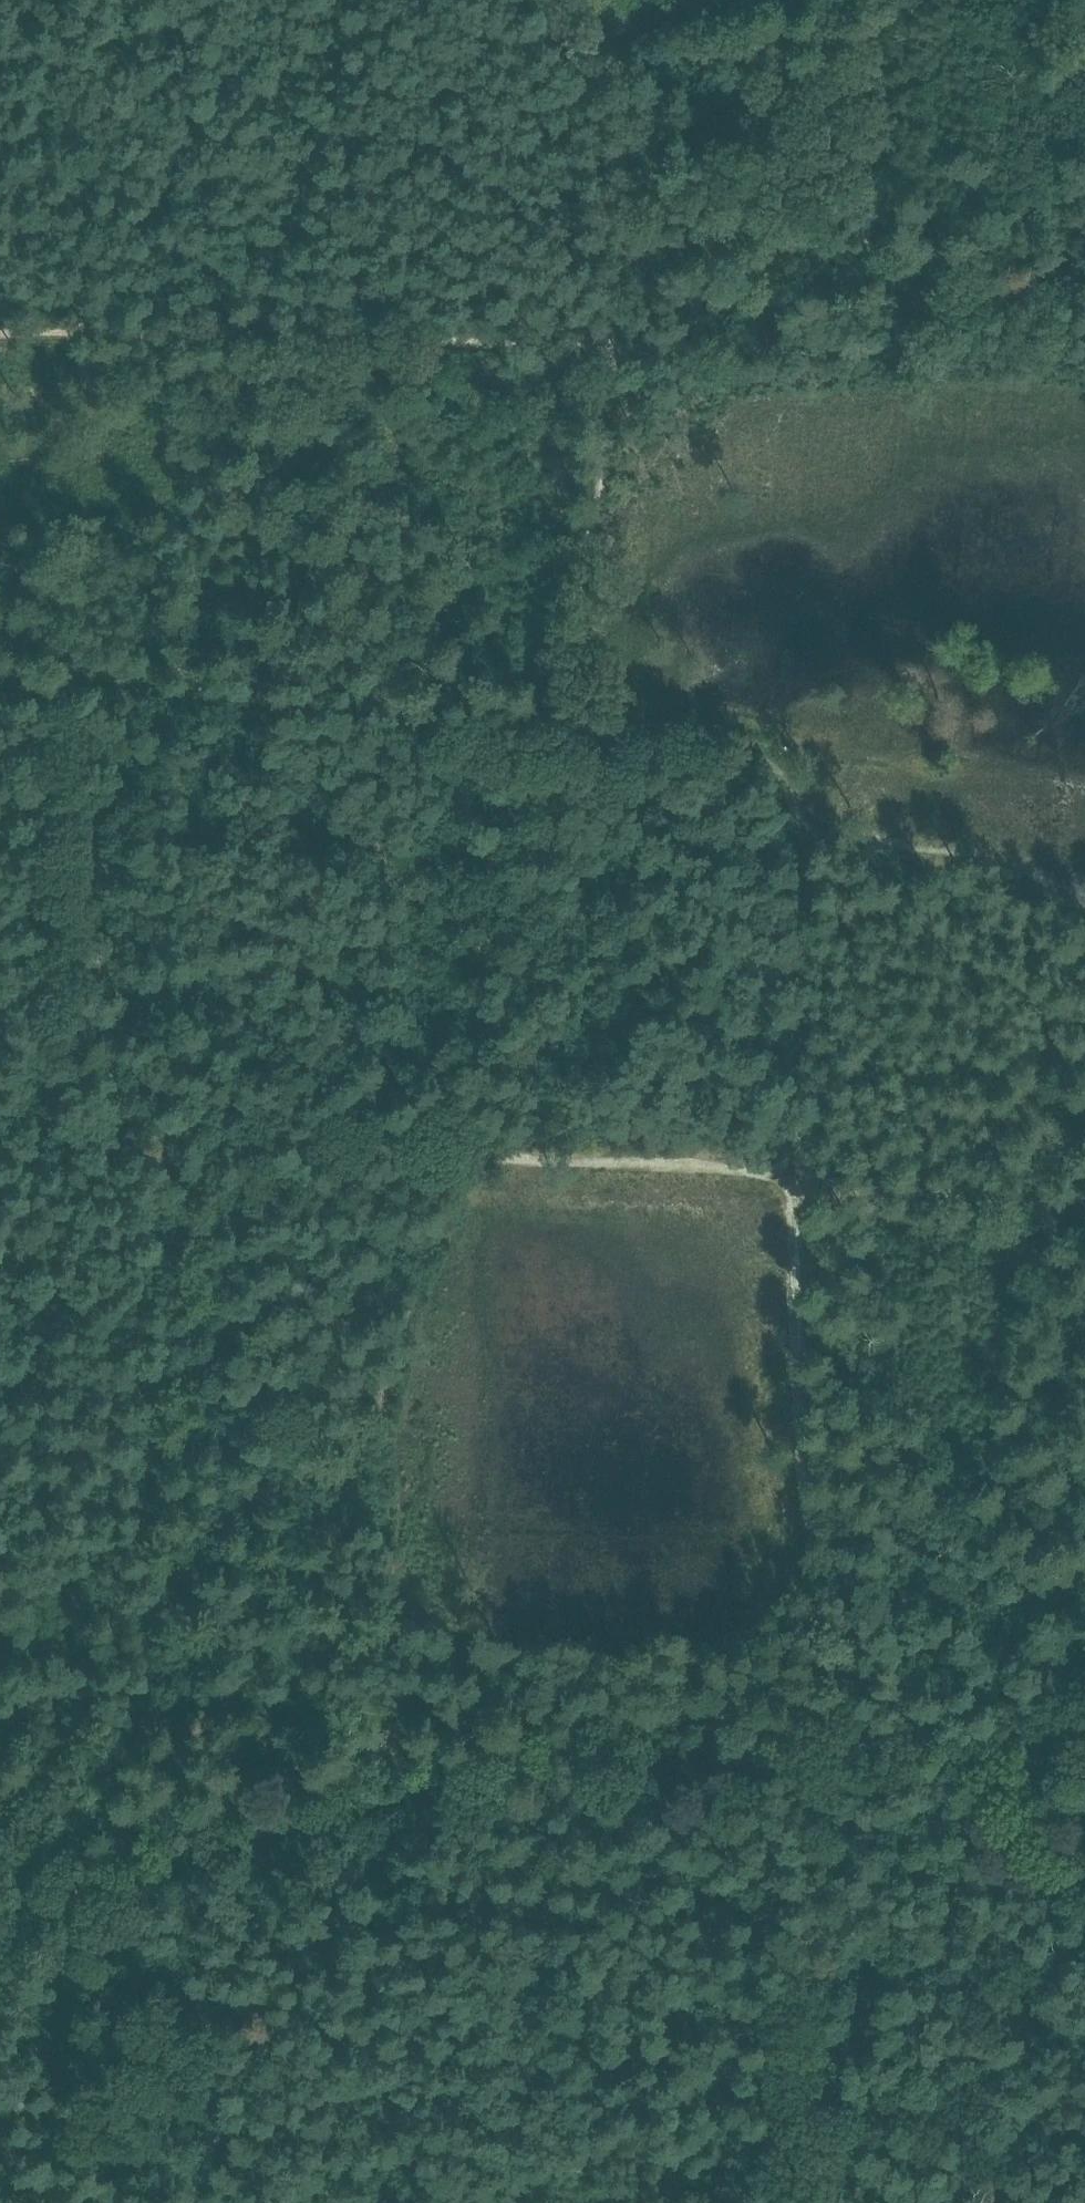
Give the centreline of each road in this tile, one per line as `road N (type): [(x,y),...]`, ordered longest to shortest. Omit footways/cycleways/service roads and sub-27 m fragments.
road 1 (track): [(0,1162),(775,1172)]

